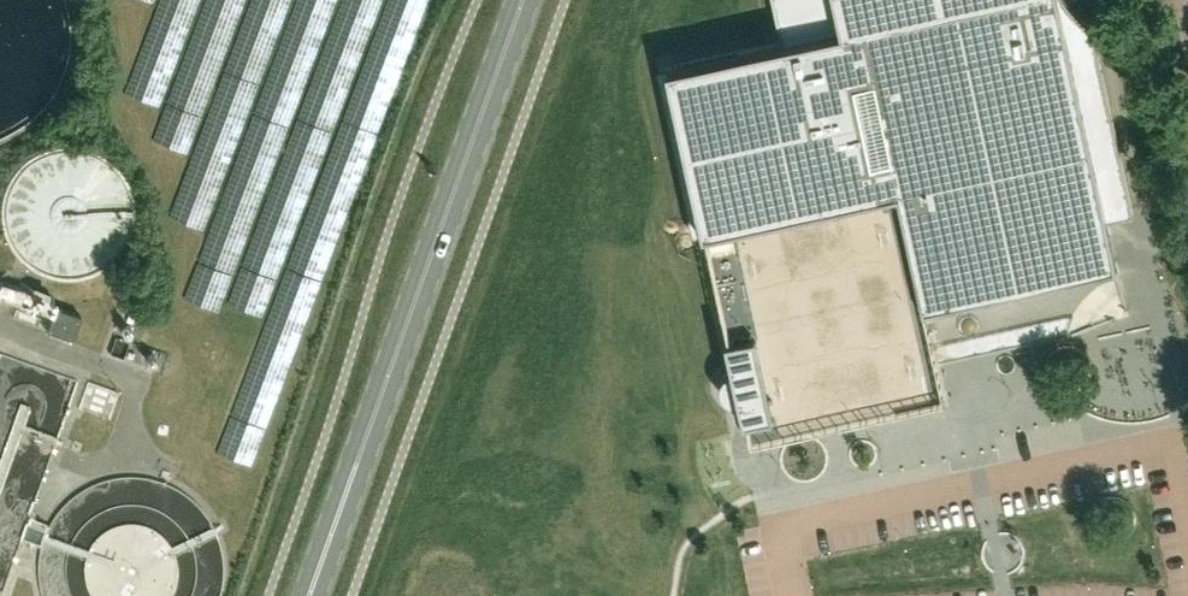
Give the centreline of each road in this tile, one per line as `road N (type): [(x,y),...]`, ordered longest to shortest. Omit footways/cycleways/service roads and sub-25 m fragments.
road 1 (primary): [(523,0),(309,595)]

